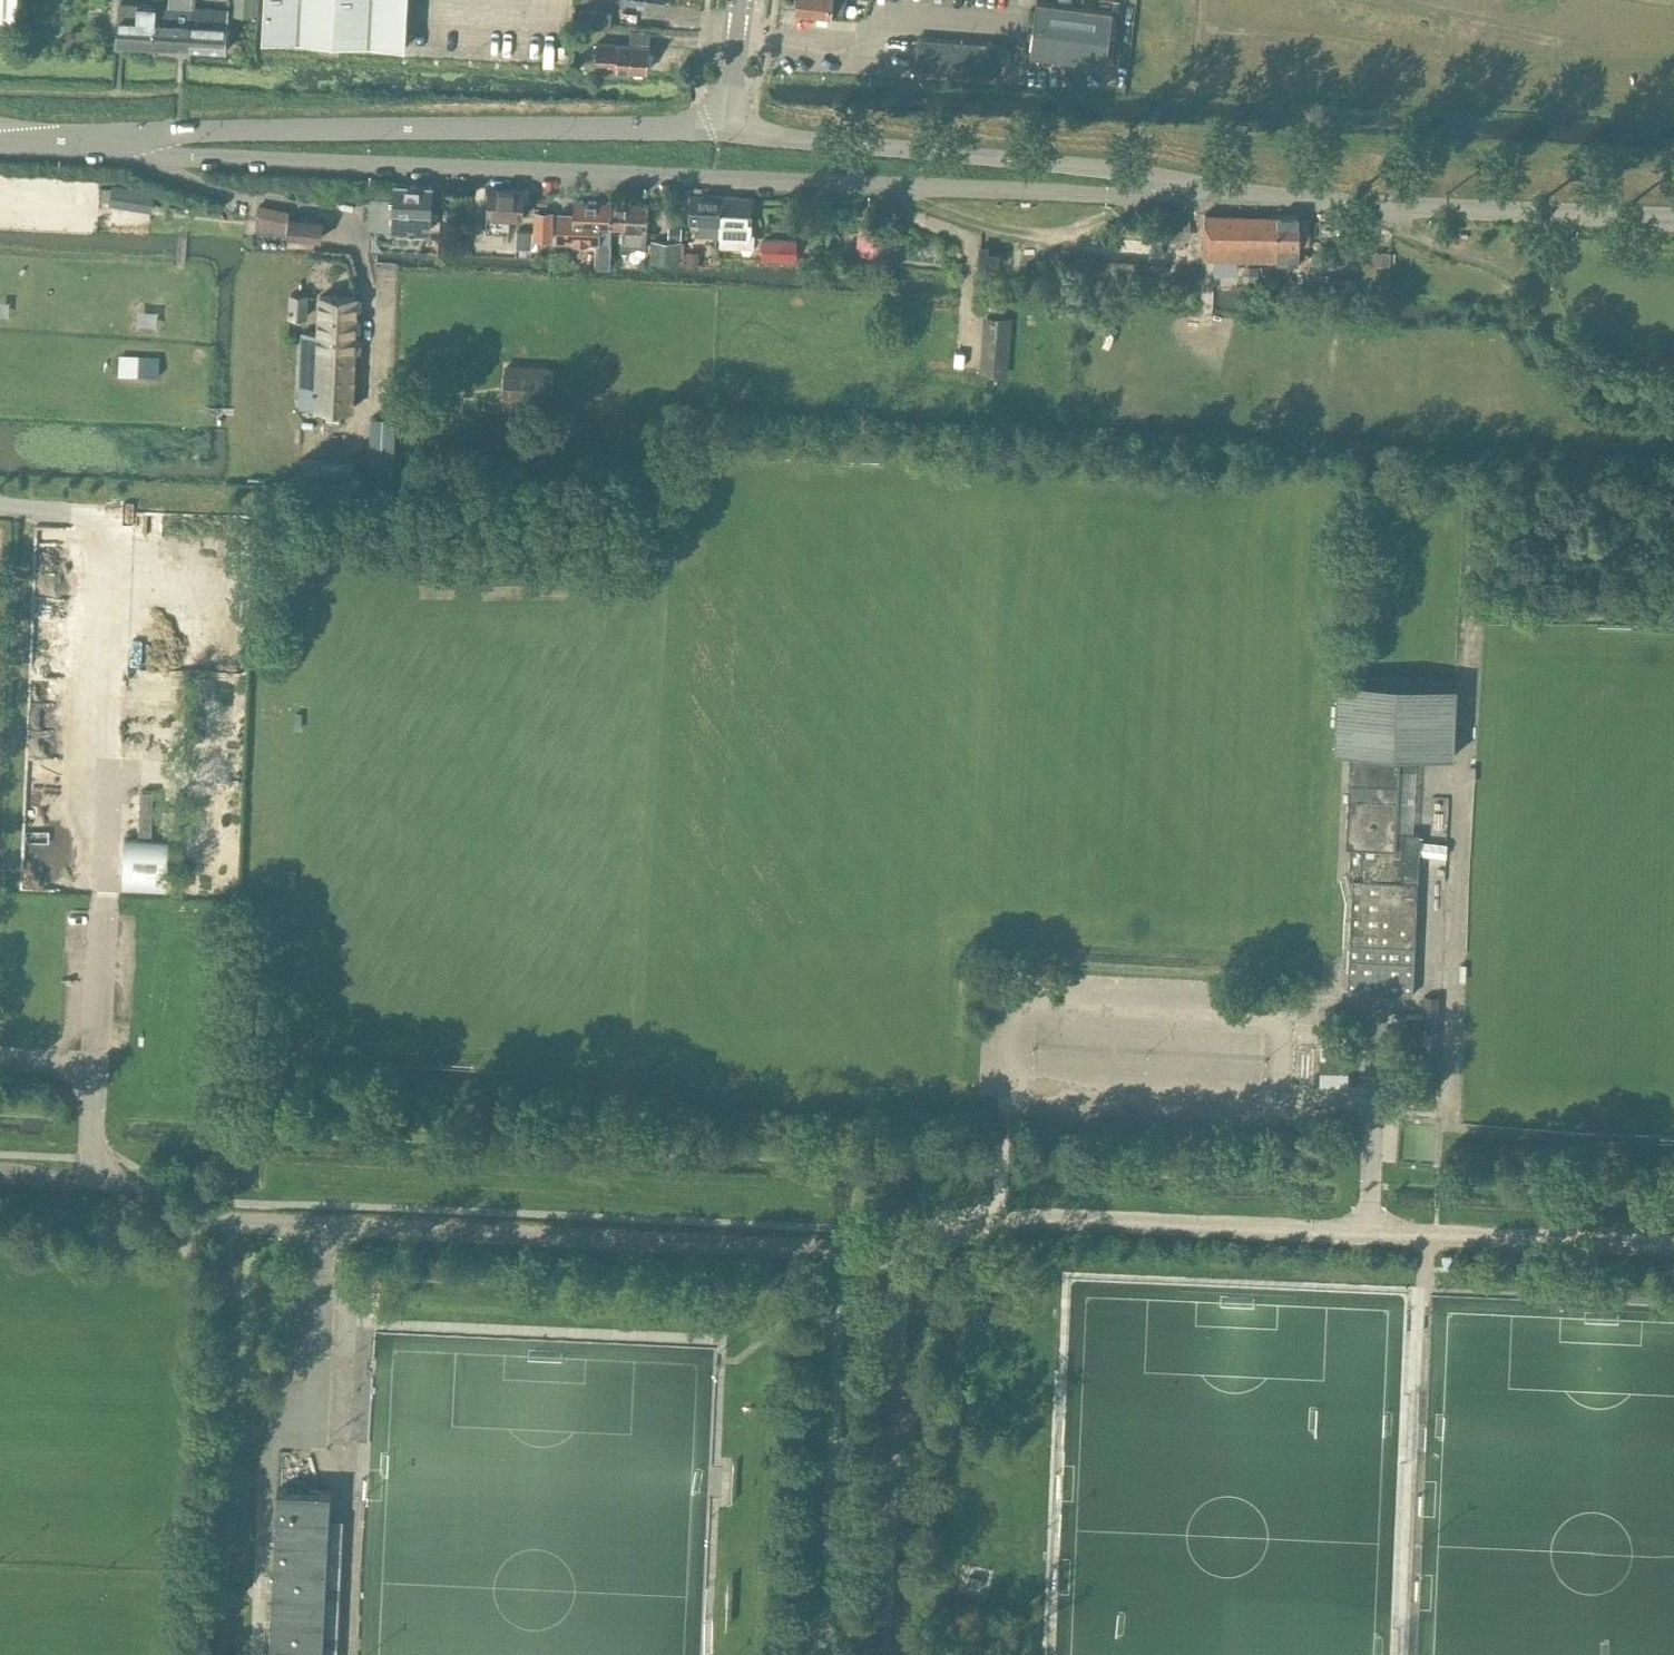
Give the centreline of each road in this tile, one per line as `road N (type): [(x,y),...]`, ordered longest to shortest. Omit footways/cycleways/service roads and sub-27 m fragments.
road 1 (unclassified): [(74,144),(714,182),(1248,200)]
road 2 (tertiary): [(727,136),(255,129),(74,144)]
road 3 (tertiary): [(727,136),(1042,165),(1248,200)]
road 4 (tertiary): [(1248,200),(1673,216)]
road 5 (tertiary): [(727,136),(744,0)]

